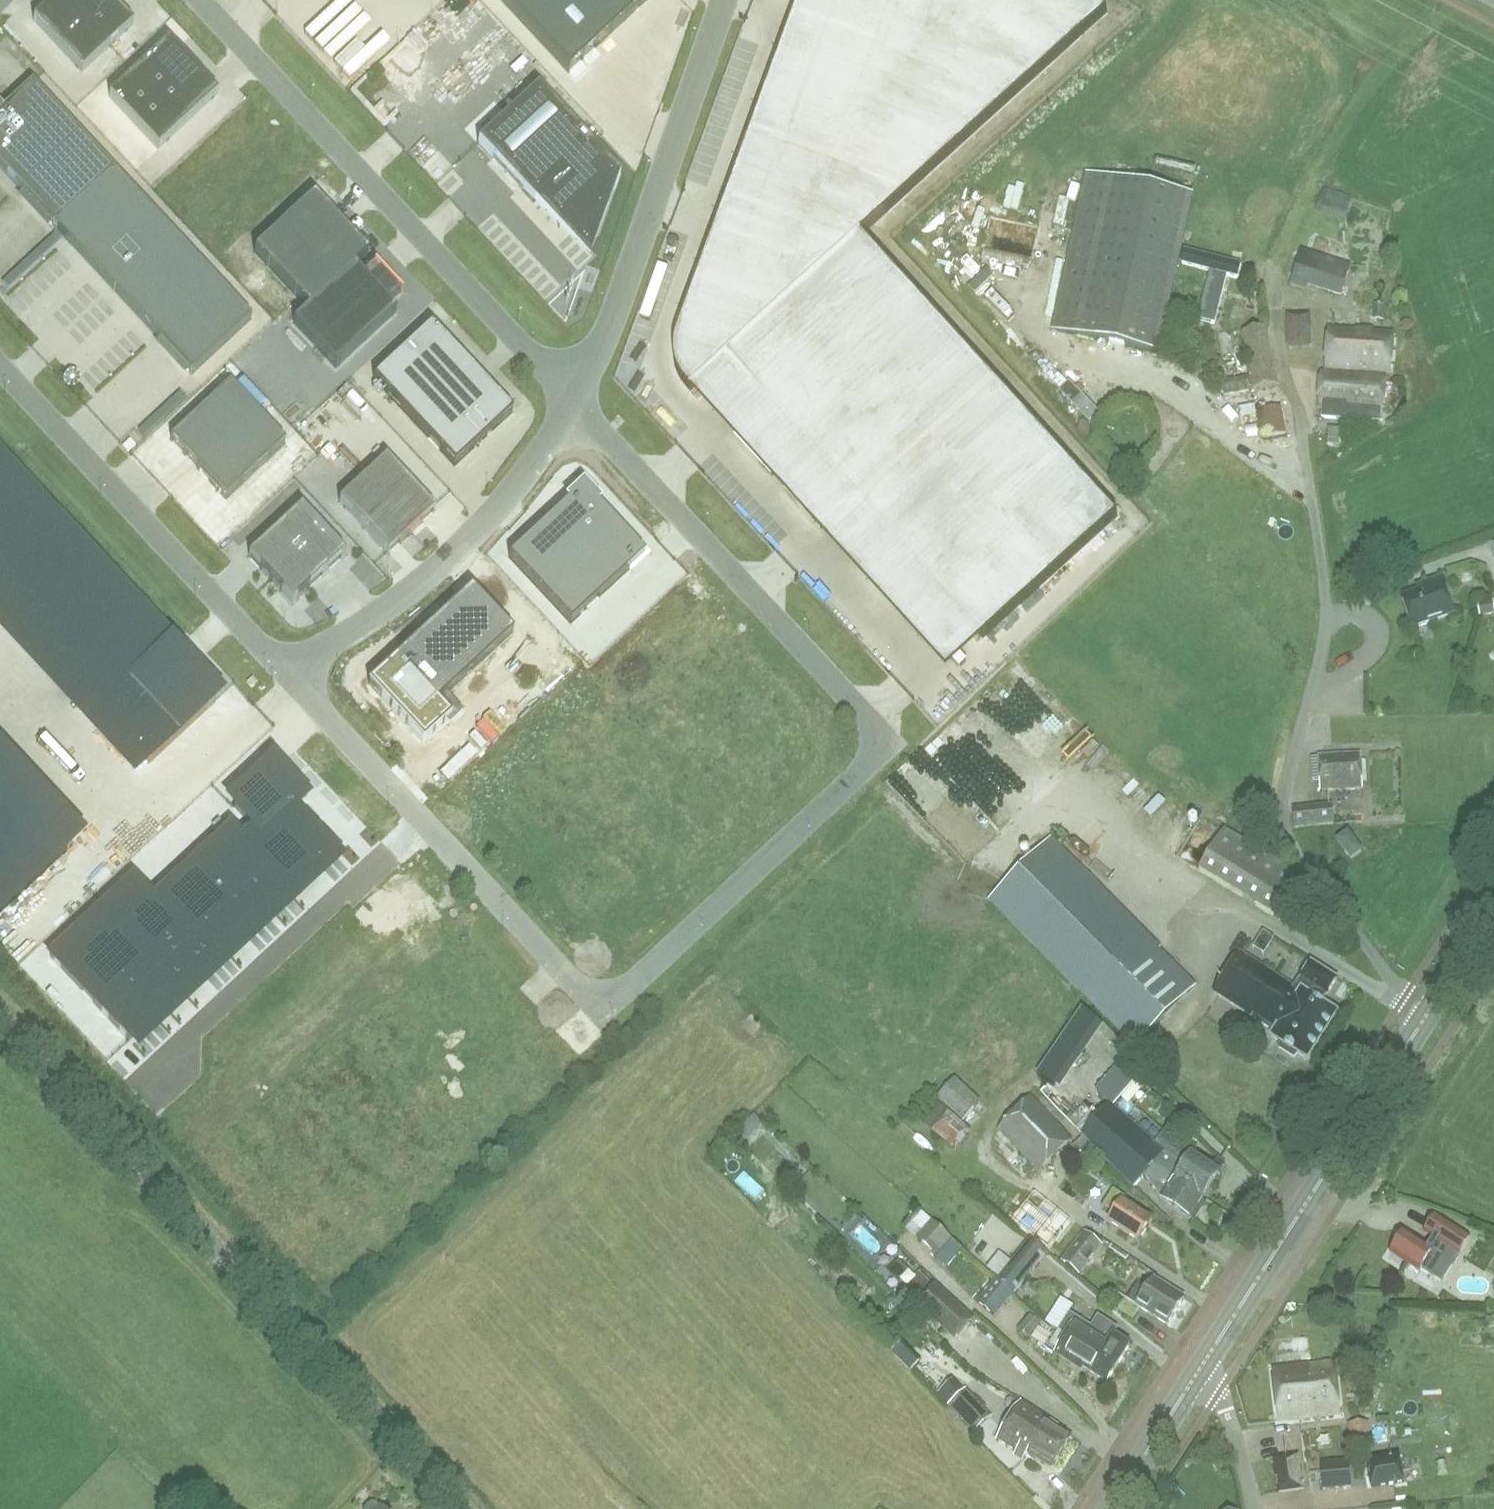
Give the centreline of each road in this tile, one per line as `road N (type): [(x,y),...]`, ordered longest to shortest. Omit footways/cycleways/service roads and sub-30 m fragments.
road 1 (unclassified): [(572,396),(889,741),(599,1000),(287,670)]
road 2 (unclassified): [(467,1508),(0,1006)]
road 3 (unclassified): [(200,0),(572,396)]
road 4 (unclassified): [(725,0),(615,313),(572,396)]
road 5 (tertiary): [(1199,1365),(1428,1011)]
road 6 (unclassified): [(287,670),(0,362)]
road 7 (unclassified): [(572,396),(548,448),(473,537),(426,580),(287,670)]
road 8 (unclassified): [(1428,1011),(1404,996),(1289,841),(1284,788),(1313,684)]
road 9 (unclassified): [(1313,684),(1326,615),(1368,618),(1377,635),(1374,652),(1316,685)]
road 10 (tertiary): [(1105,1508),(1199,1365)]
road 11 (residential): [(1250,1508),(1230,1421),(1199,1365)]
road 12 (tertiary): [(1428,1011),(1493,909)]

